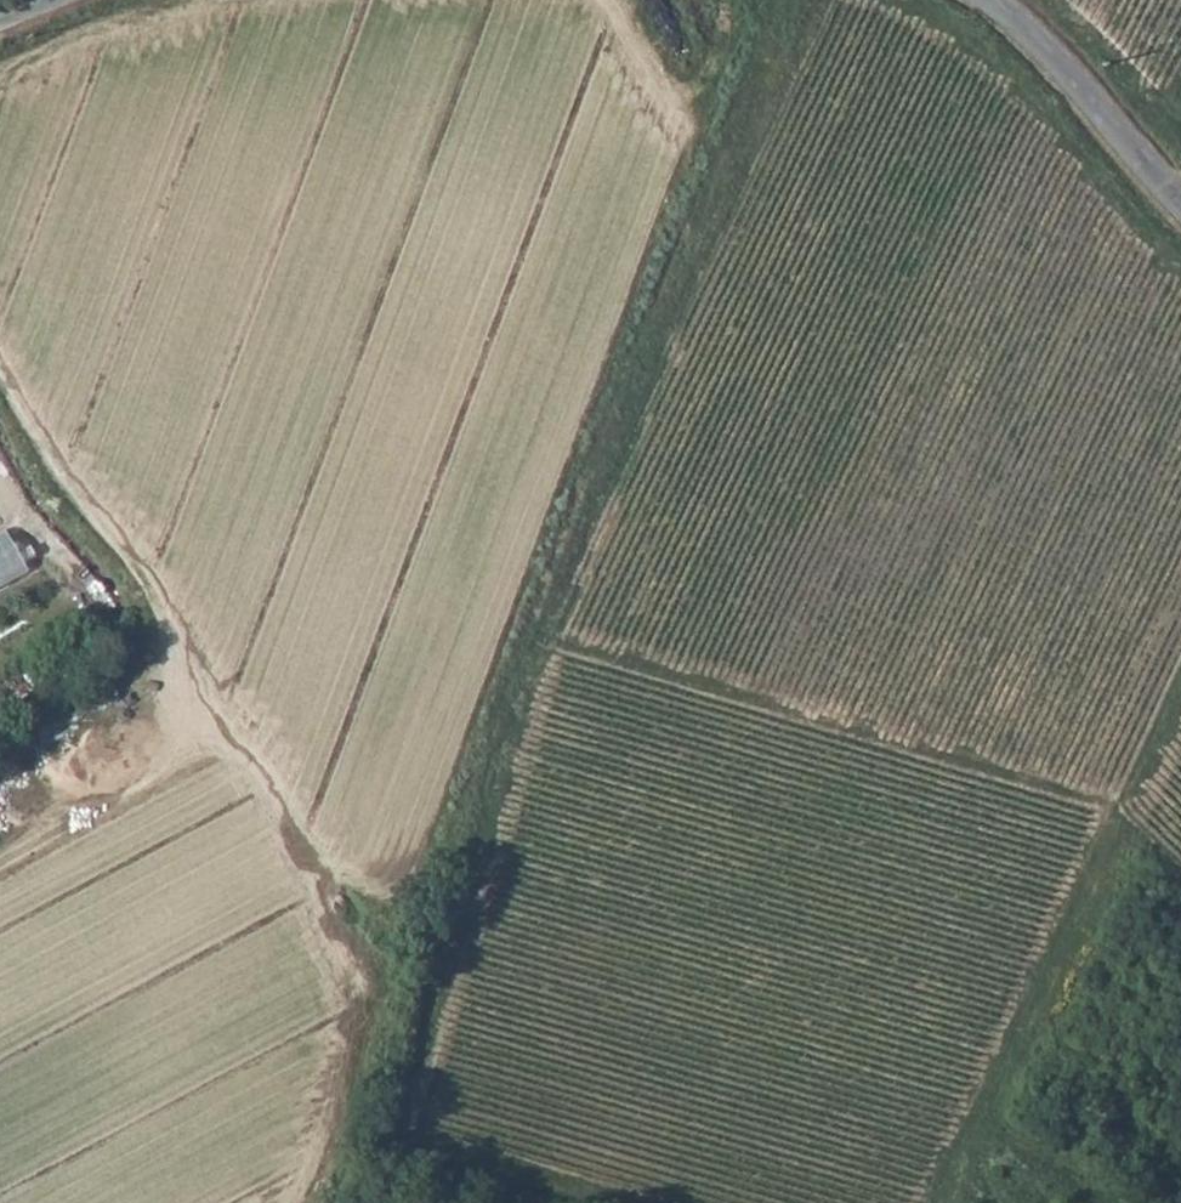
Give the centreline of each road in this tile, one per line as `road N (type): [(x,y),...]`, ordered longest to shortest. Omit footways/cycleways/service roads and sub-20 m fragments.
road 1 (unclassified): [(985,0),(1035,44),(1180,205)]
road 2 (track): [(0,462),(96,600)]

